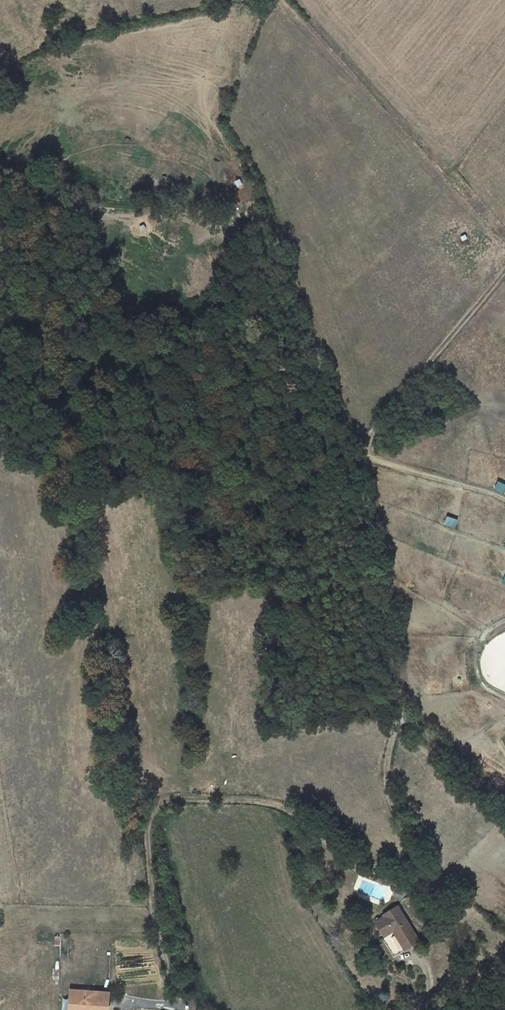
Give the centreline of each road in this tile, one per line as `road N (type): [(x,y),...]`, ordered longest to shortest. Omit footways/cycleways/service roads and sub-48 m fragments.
road 1 (track): [(187,1009),(173,987),(154,906),(145,835),(156,809),(185,798),(294,809),(352,853),(392,874),(418,876),(425,865),(388,772),(406,719)]
road 2 (track): [(504,803),(406,719),(361,459),(267,228),(253,215)]
road 3 (track): [(359,453),(504,267)]
road 4 (track): [(361,459),(504,498)]

